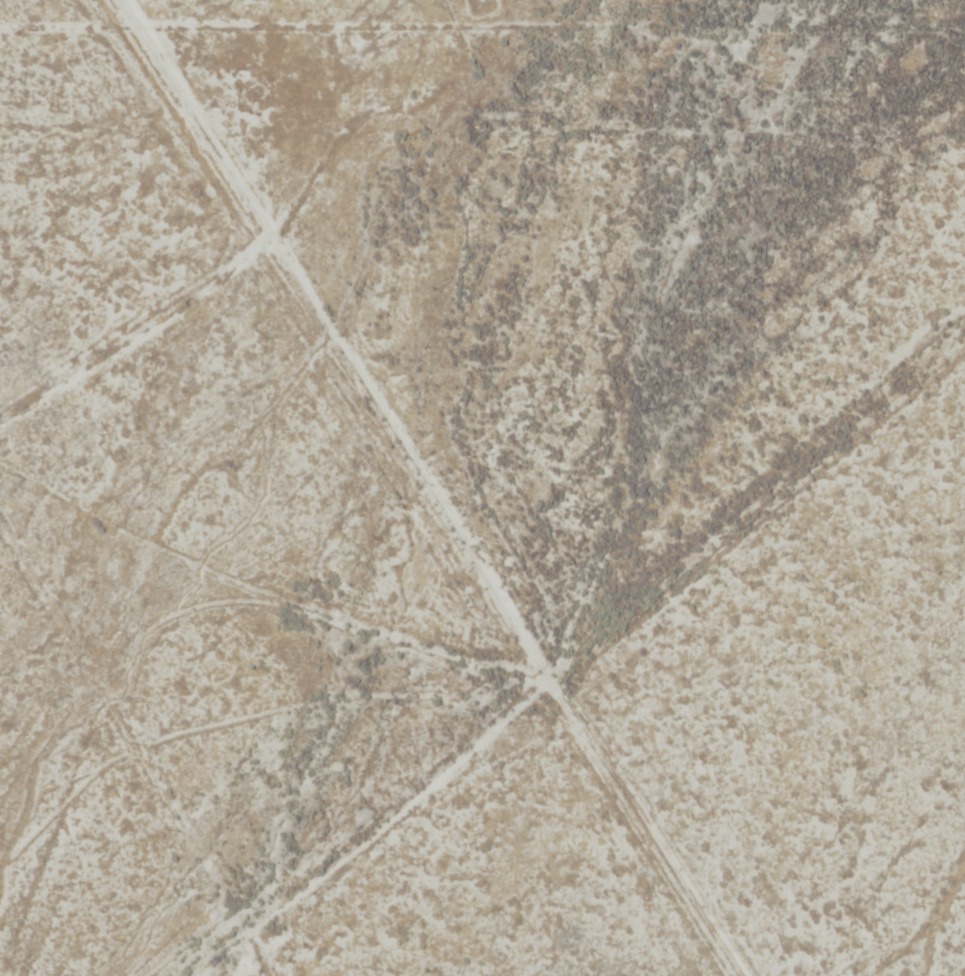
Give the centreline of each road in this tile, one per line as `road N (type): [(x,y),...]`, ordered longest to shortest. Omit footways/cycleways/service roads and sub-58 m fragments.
road 1 (track): [(715,975),(97,0)]

